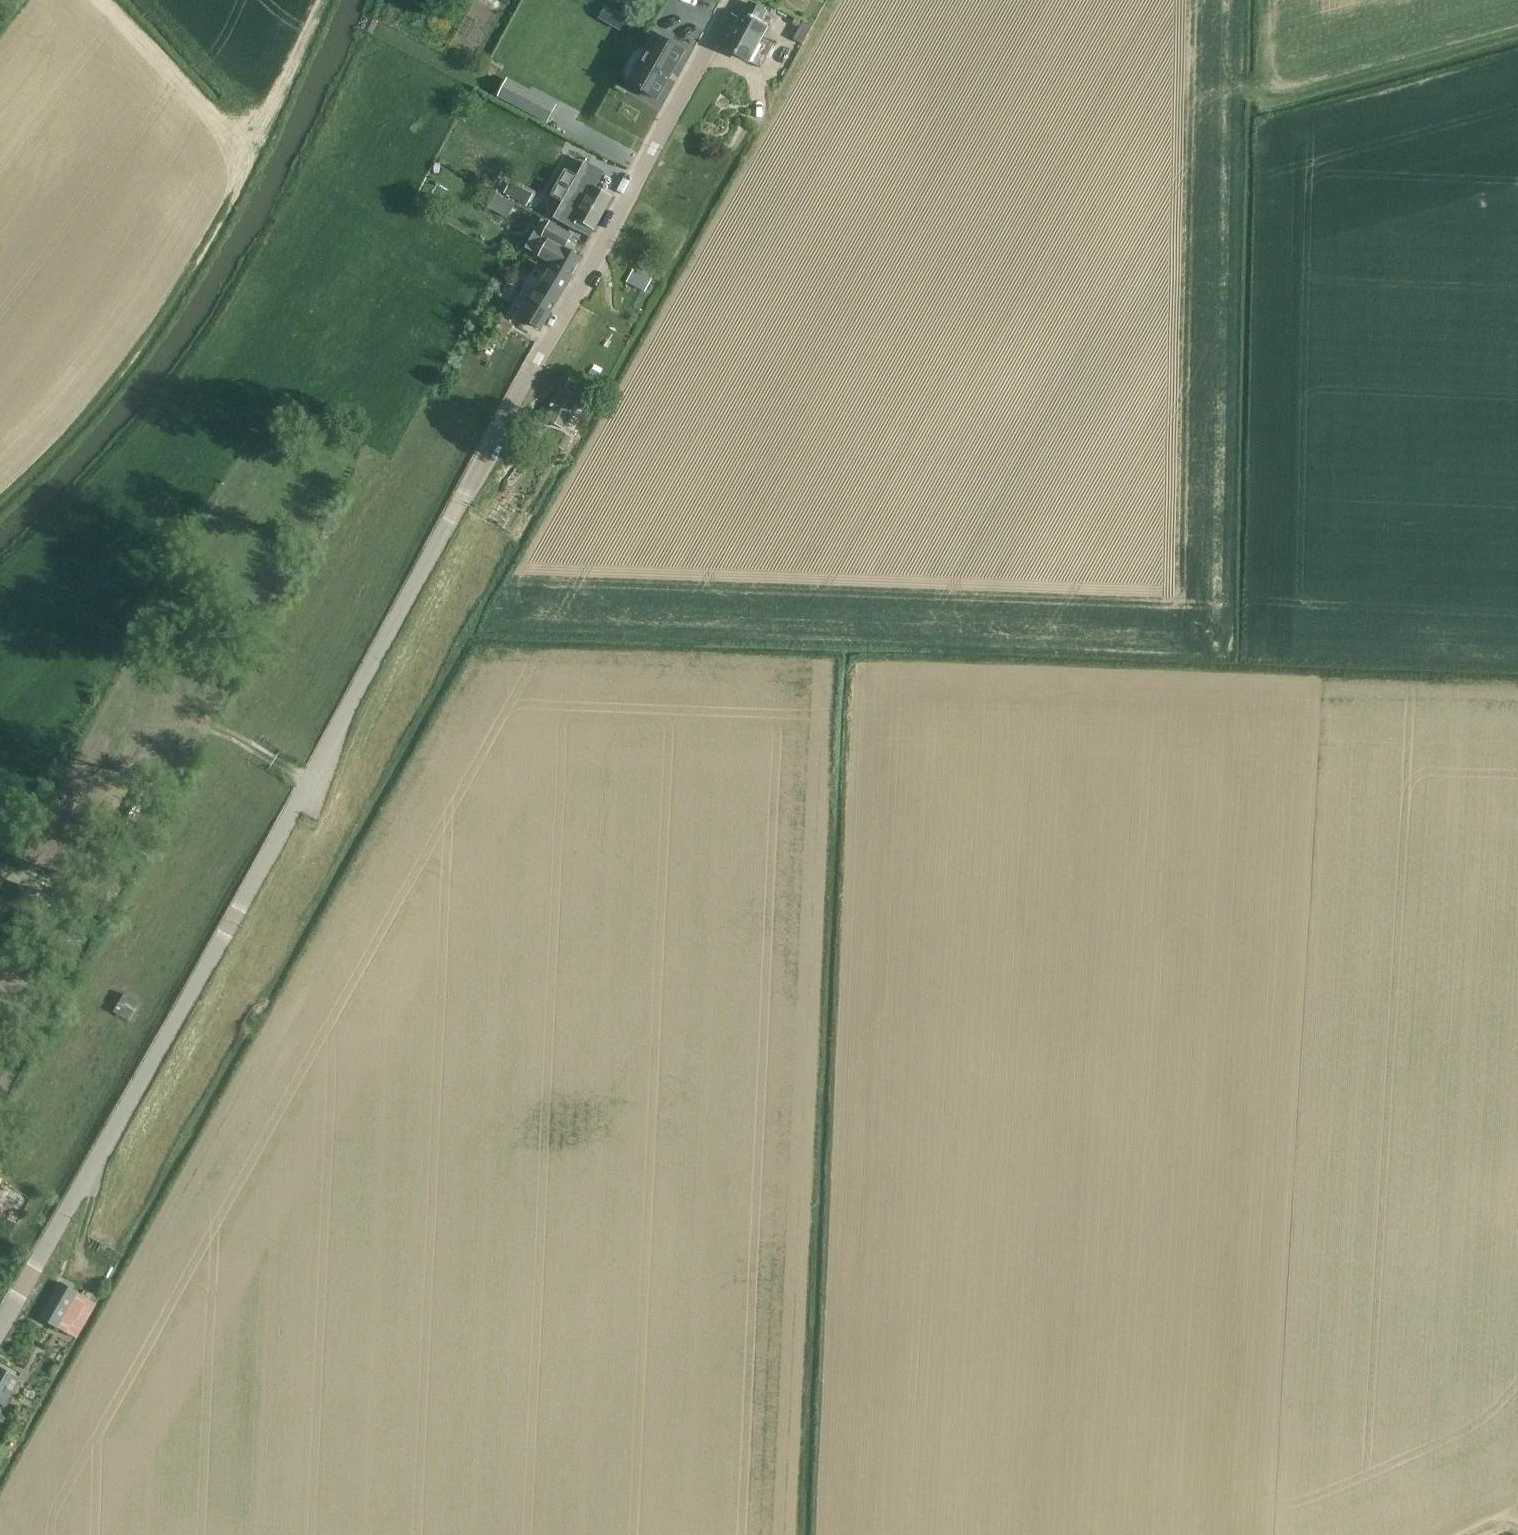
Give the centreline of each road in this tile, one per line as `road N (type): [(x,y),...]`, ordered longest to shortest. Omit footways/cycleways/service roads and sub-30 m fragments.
road 1 (unclassified): [(0,1324),(189,1010),(744,0)]

